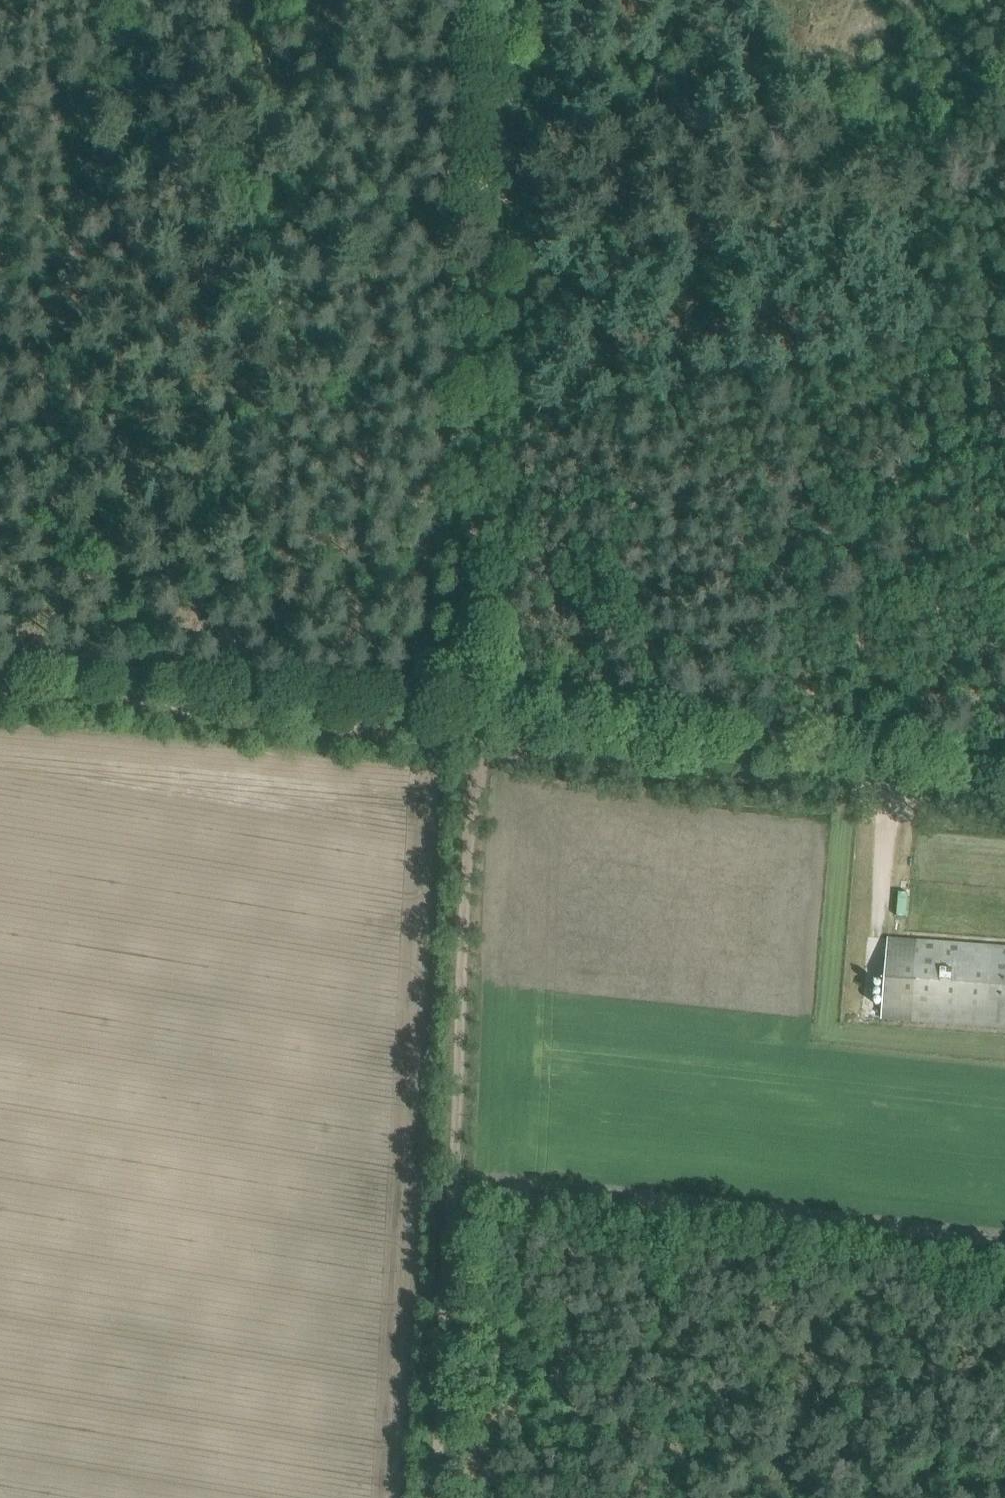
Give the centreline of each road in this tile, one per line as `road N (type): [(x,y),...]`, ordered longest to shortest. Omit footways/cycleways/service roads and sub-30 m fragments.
road 1 (track): [(439,1497),(477,745)]
road 2 (track): [(462,743),(487,0)]
road 3 (track): [(477,745),(1004,800)]
road 4 (track): [(477,745),(0,692)]

